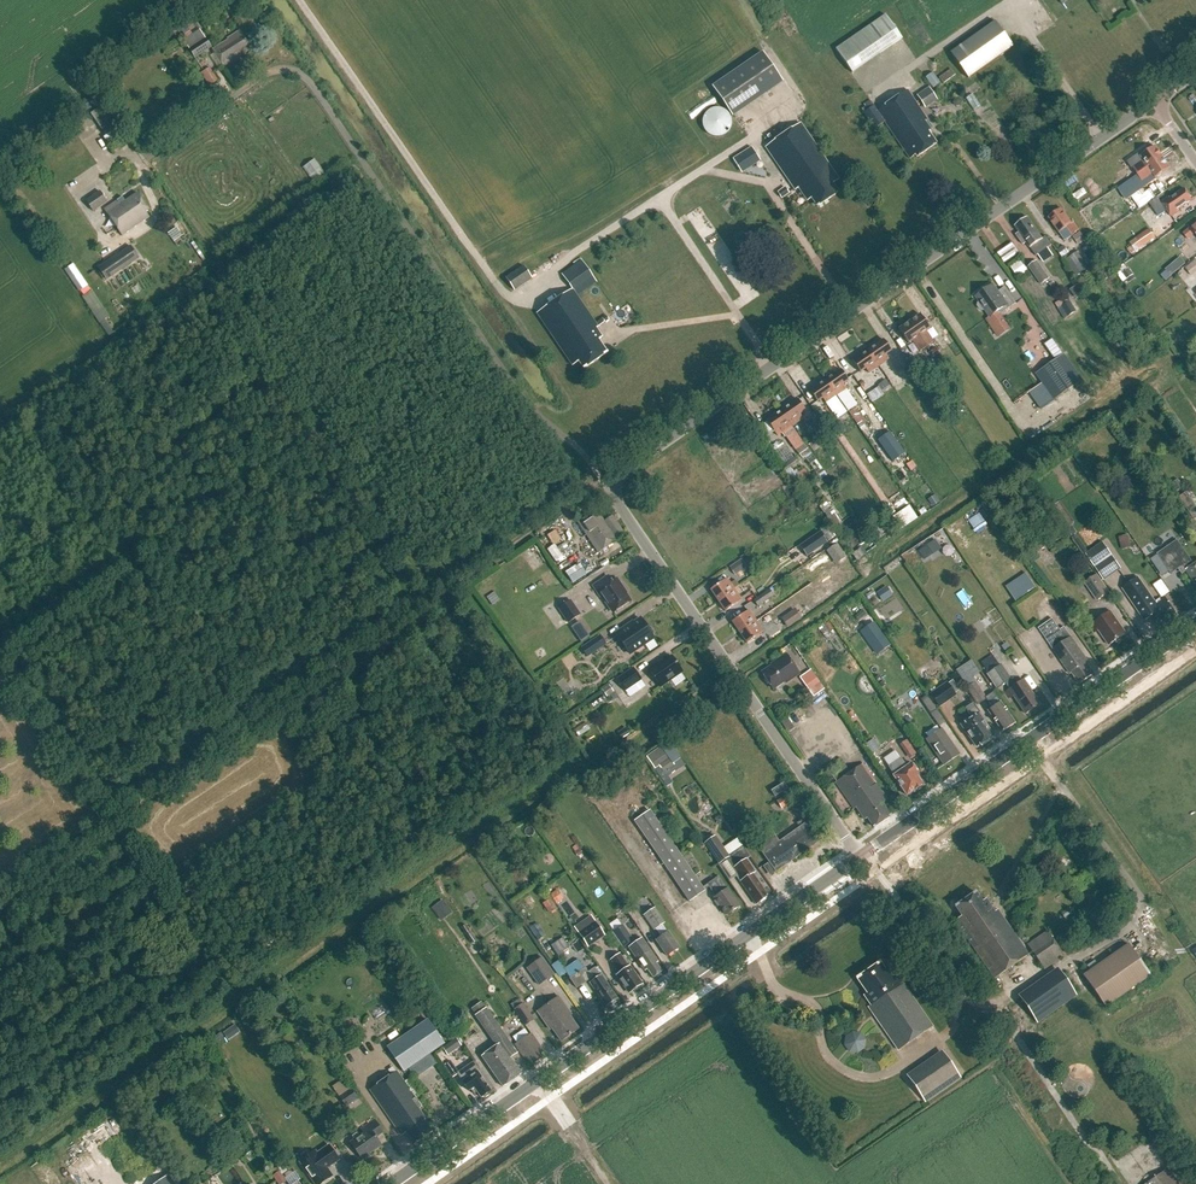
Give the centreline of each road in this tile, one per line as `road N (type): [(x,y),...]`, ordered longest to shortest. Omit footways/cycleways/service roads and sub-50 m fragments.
road 1 (residential): [(608,487),(520,392),(301,72),(269,74),(143,159)]
road 2 (unclassified): [(608,487),(1153,100)]
road 3 (tertiary): [(389,1183),(859,858)]
road 4 (track): [(734,675),(871,579),(883,549),(1155,362)]
road 5 (track): [(298,0),(499,290),(532,302),(556,268),(588,243)]
road 6 (unclassified): [(859,858),(608,487)]
road 7 (tertiary): [(859,858),(1195,624)]
road 8 (track): [(438,595),(583,494),(608,487)]

